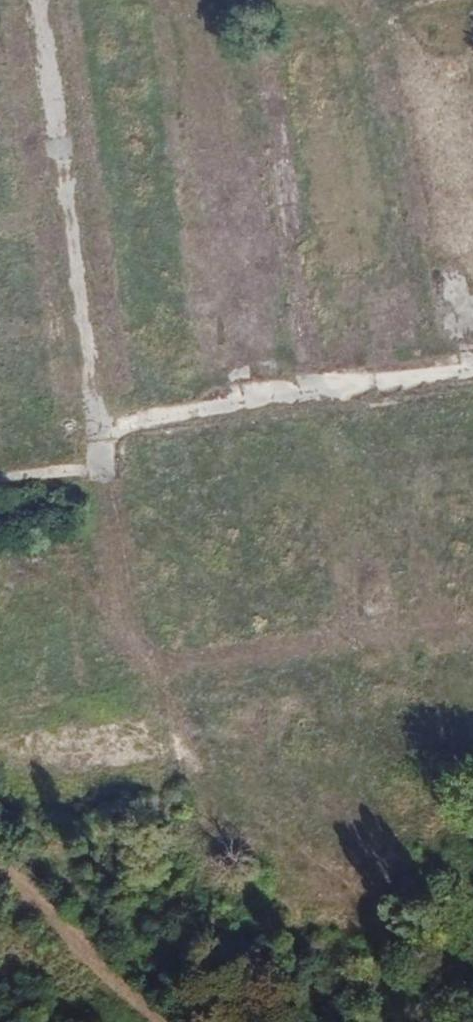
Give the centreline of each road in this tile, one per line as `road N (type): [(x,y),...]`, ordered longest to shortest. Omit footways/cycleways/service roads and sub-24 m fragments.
road 1 (track): [(45,0),(135,635)]
road 2 (track): [(472,376),(108,427)]
road 3 (unclassified): [(159,1021),(0,860)]

